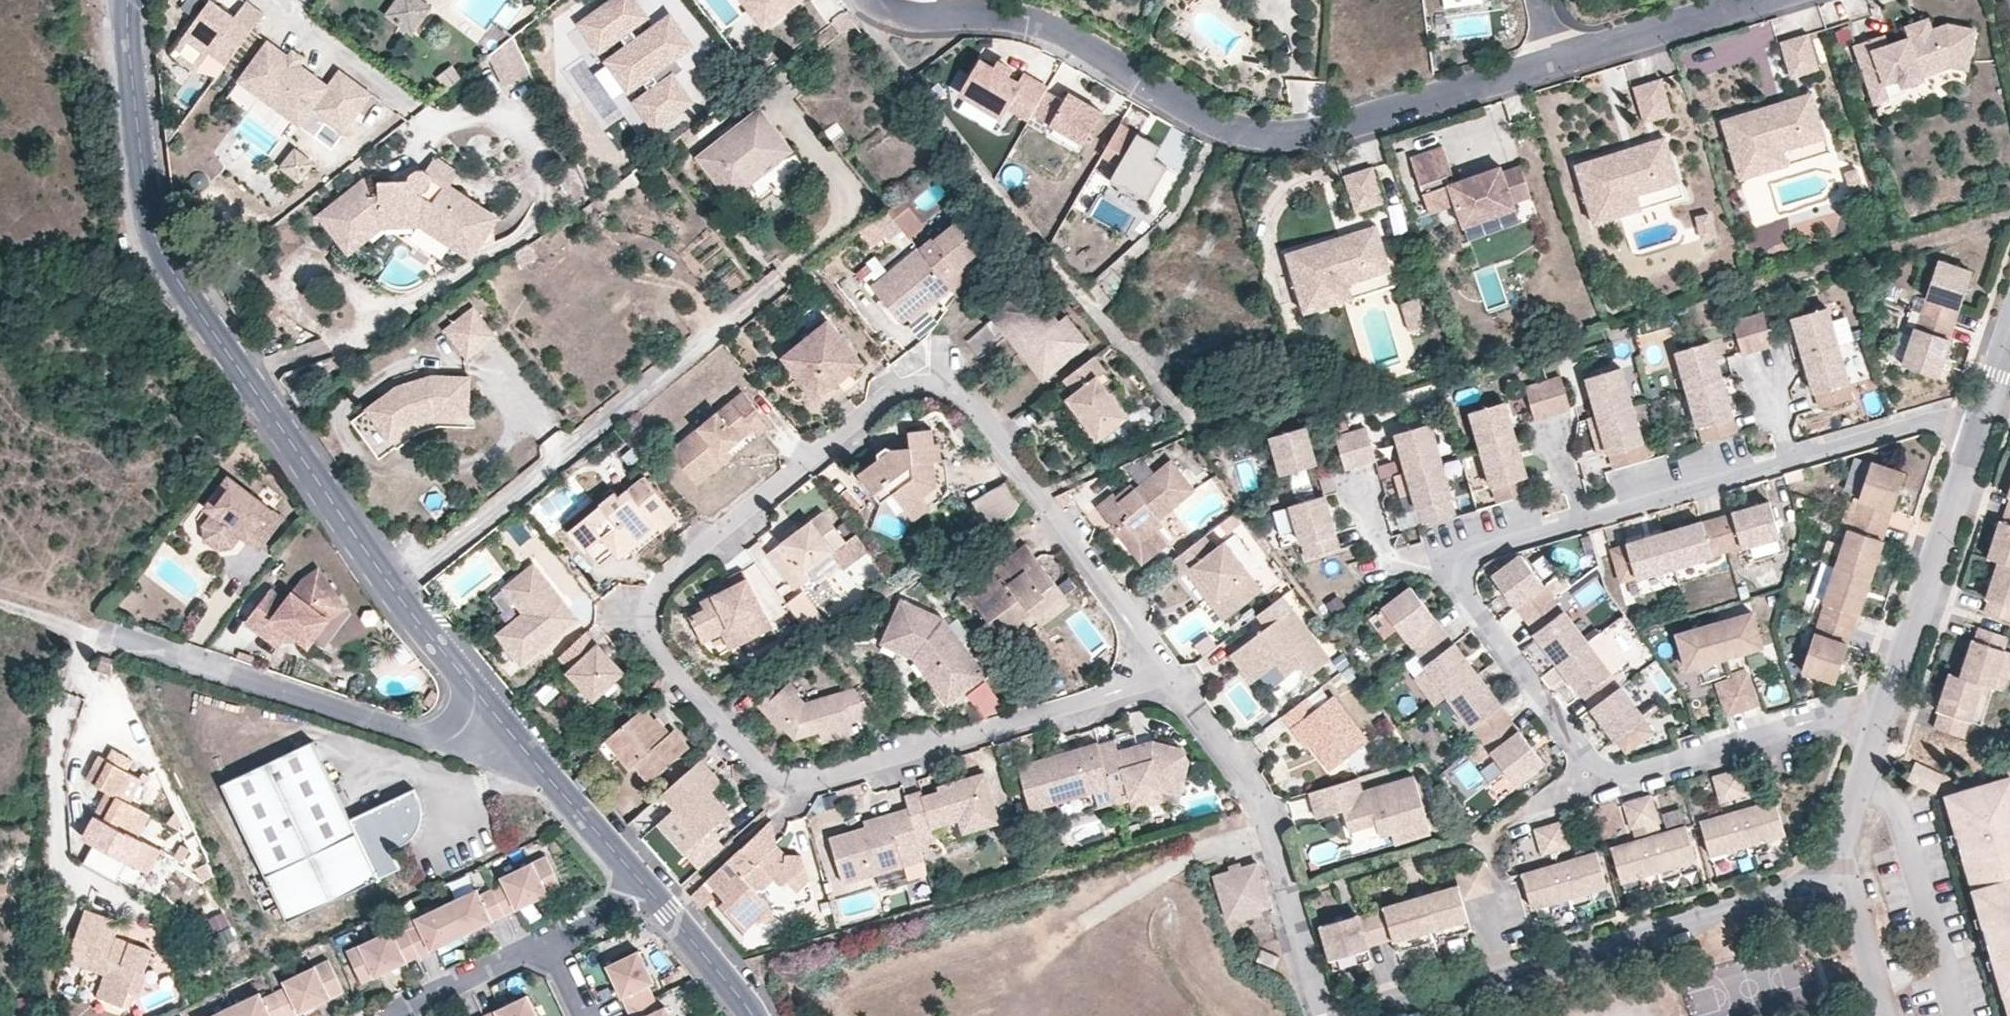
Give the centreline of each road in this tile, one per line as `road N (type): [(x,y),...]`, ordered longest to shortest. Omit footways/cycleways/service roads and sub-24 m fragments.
road 1 (residential): [(1161,672),(954,395),(915,387),(663,579),(655,611),(656,646),(790,782),(963,743),(1128,689)]
road 2 (tertiary): [(128,0),(156,240),(391,592),(499,724)]
road 3 (residential): [(1555,59),(1278,136),(1202,115),(1007,13),(938,14)]
road 4 (residential): [(1882,692),(1599,782),(1461,585),(1462,564)]
road 5 (residential): [(1462,564),(1475,551),(1696,485),(1950,414),(1981,419)]
road 6 (residential): [(1838,867),(1335,1015)]
road 7 (residential): [(0,606),(404,732),(453,740),(499,724)]
road 8 (residential): [(1320,1015),(1252,783),(1161,672)]
road 9 (residential): [(1882,692),(1981,419)]
road 10 (tertiary): [(499,724),(647,887)]
road 11 (residential): [(1749,0),(1555,59)]
road 12 (residential): [(1838,867),(1831,844),(1882,692)]
road 13 (residential): [(549,944),(396,1015)]
road 14 (tertiary): [(647,887),(752,1015)]
road 15 (residential): [(1883,1015),(1838,867)]

